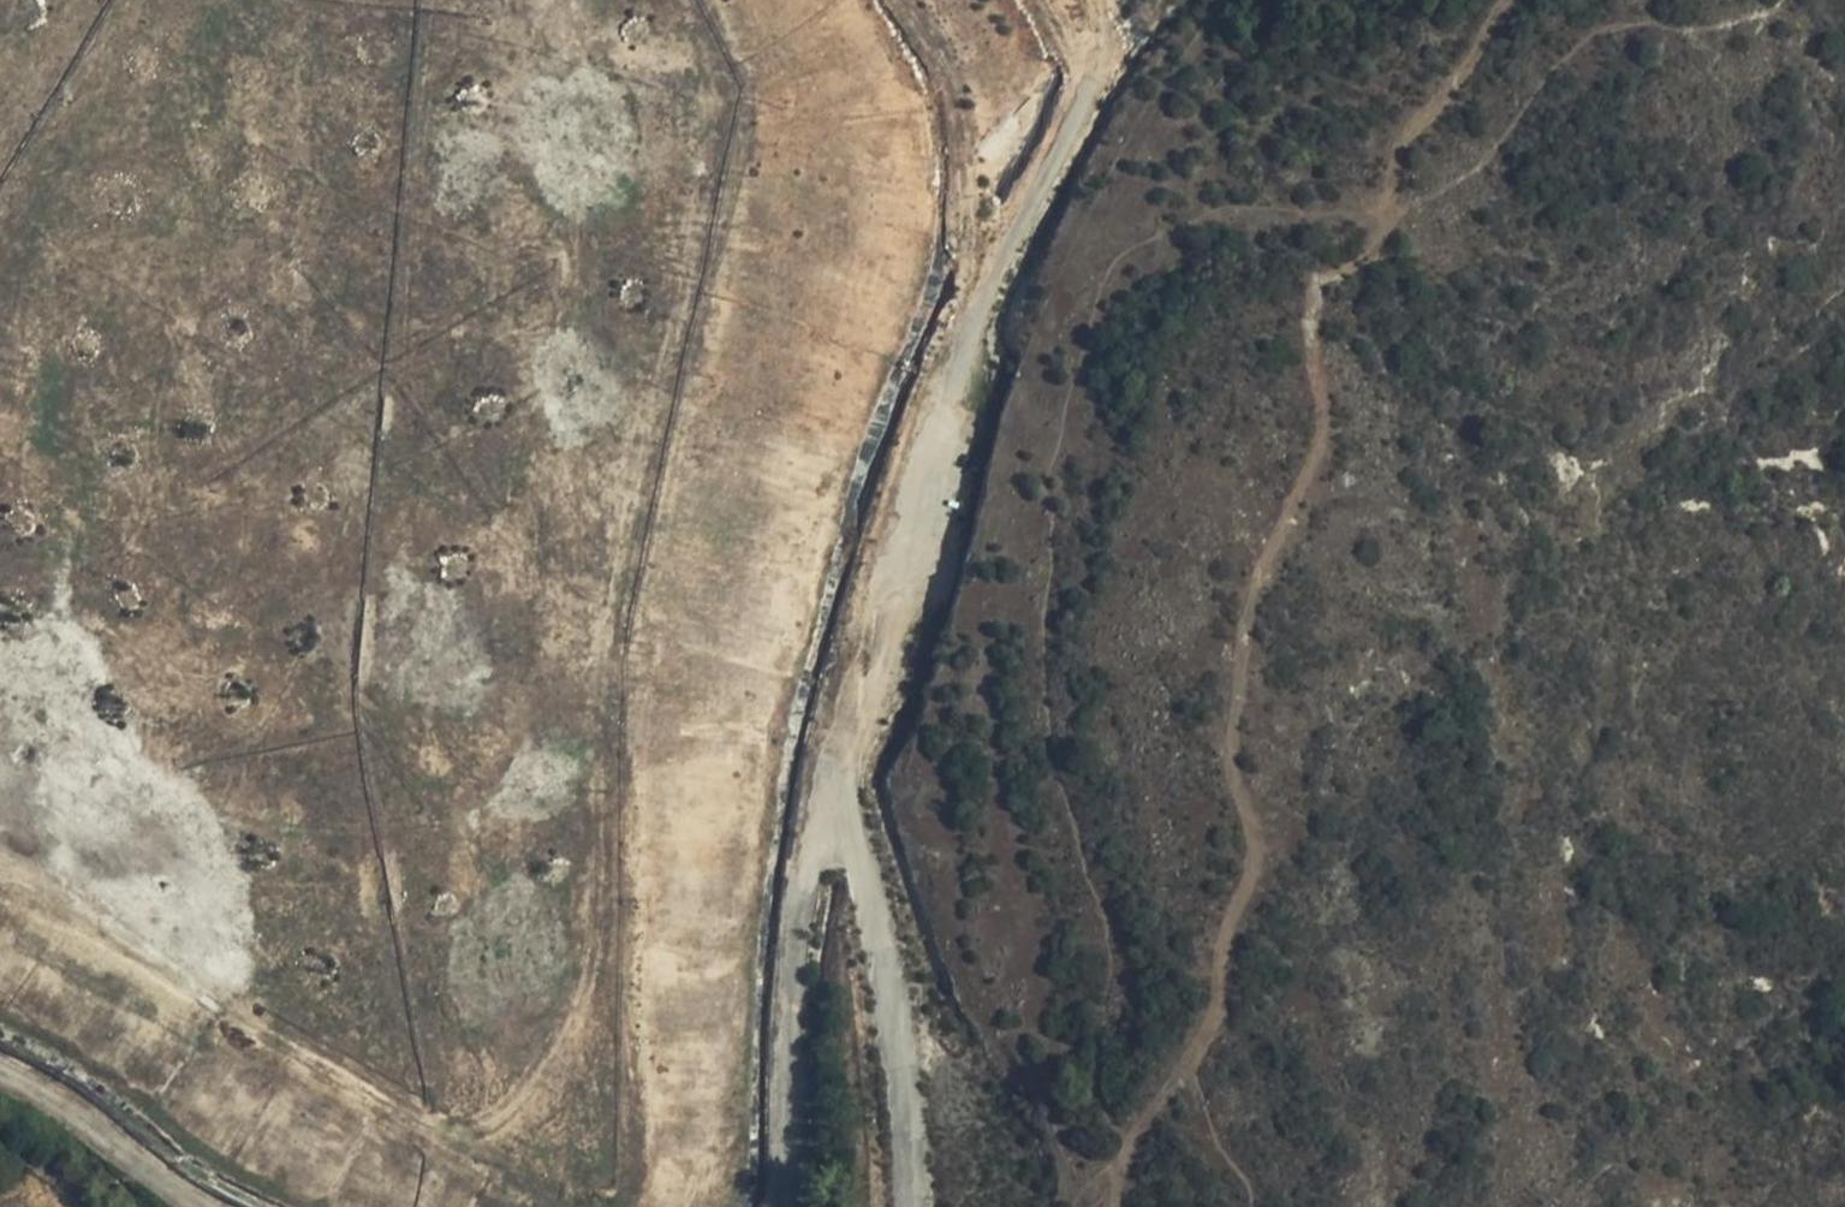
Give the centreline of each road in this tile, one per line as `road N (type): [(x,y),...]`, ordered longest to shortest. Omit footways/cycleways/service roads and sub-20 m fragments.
road 1 (track): [(1503,0),(1387,196),(1314,410),(1223,609),(1248,808),(1212,1007),(1124,1206)]

